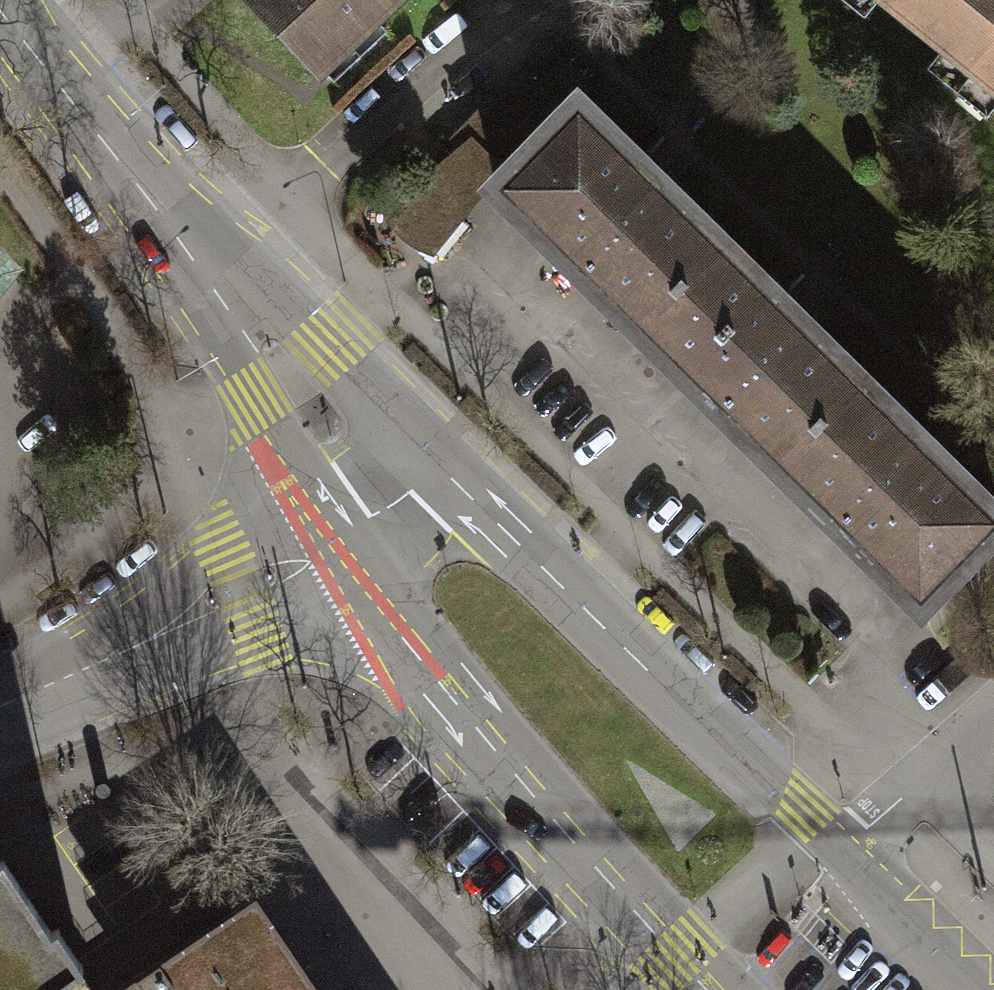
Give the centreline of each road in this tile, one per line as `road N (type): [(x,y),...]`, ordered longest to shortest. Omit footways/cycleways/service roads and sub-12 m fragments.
road 1 (secondary): [(972,989),(450,474)]
road 2 (secondary): [(355,540),(406,643),(706,989)]
road 3 (secondary): [(280,372),(0,12)]
road 4 (residential): [(355,540),(0,703)]
road 5 (secondary): [(450,474),(280,372)]
road 6 (secondary): [(280,372),(355,540)]

